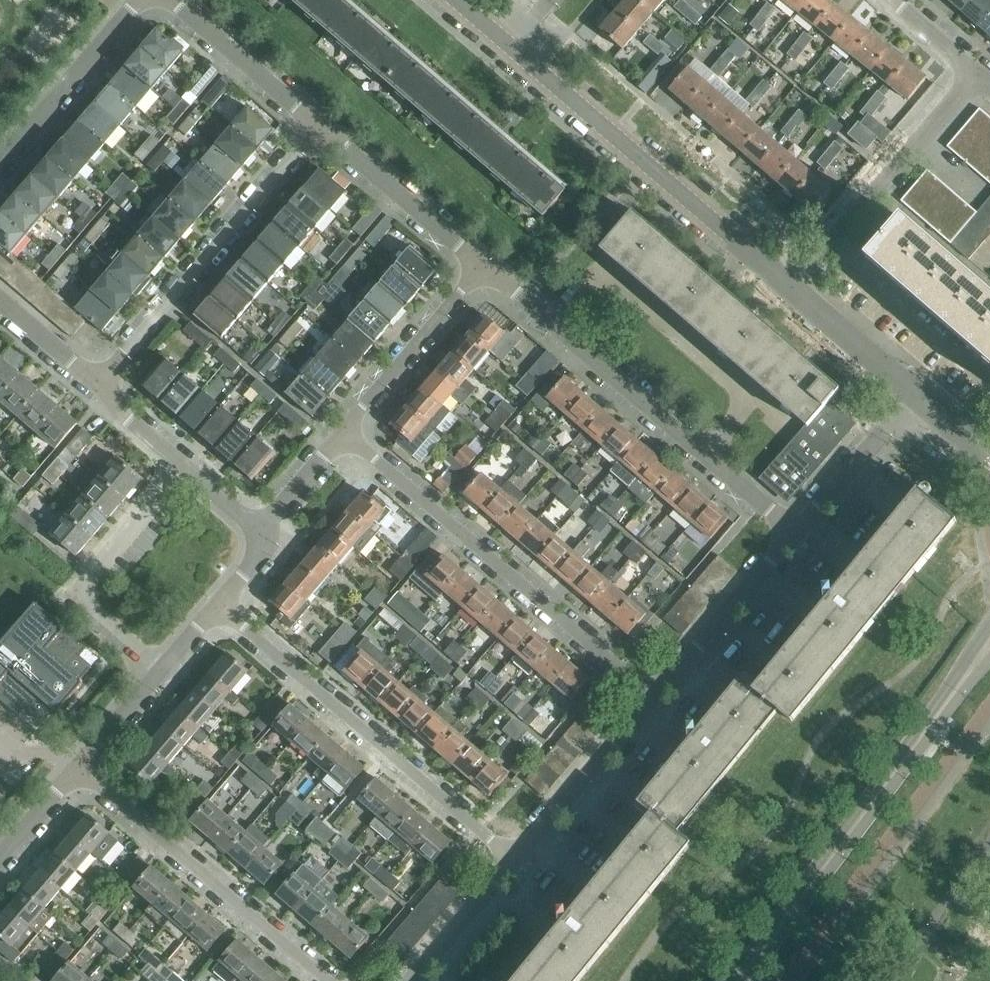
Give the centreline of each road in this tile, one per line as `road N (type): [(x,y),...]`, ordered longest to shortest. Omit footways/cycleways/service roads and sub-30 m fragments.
road 1 (unclassified): [(733,980),(989,646)]
road 2 (residential): [(657,699),(344,430)]
road 3 (residential): [(516,863),(225,605)]
road 4 (unclassified): [(791,289),(505,41)]
road 5 (residential): [(91,384),(316,132)]
road 6 (residential): [(330,980),(84,770)]
road 7 (residential): [(791,289),(975,67)]
road 8 (residential): [(165,675),(76,603),(189,471)]
road 9 (residential): [(549,327),(603,268),(753,396)]
road 10 (residential): [(0,176),(151,0)]
road 11 (residential): [(657,699),(795,532)]
road 12 (residential): [(516,863),(657,699)]
road 13 (residential): [(481,271),(316,132)]
road 14 (residential): [(344,430),(481,271)]
road 15 (residential): [(316,132),(163,0)]
road 16 (residential): [(702,457),(549,327)]
road 17 (residential): [(795,532),(914,394)]
road 18 (unclassified): [(914,394),(791,289)]
road 19 (residential): [(416,980),(516,863)]
road 20 (residential): [(189,471),(91,384)]
road 21 (residential): [(259,529),(344,430)]
road 22 (residential): [(0,867),(84,770)]
road 23 (residential): [(84,770),(165,675)]

